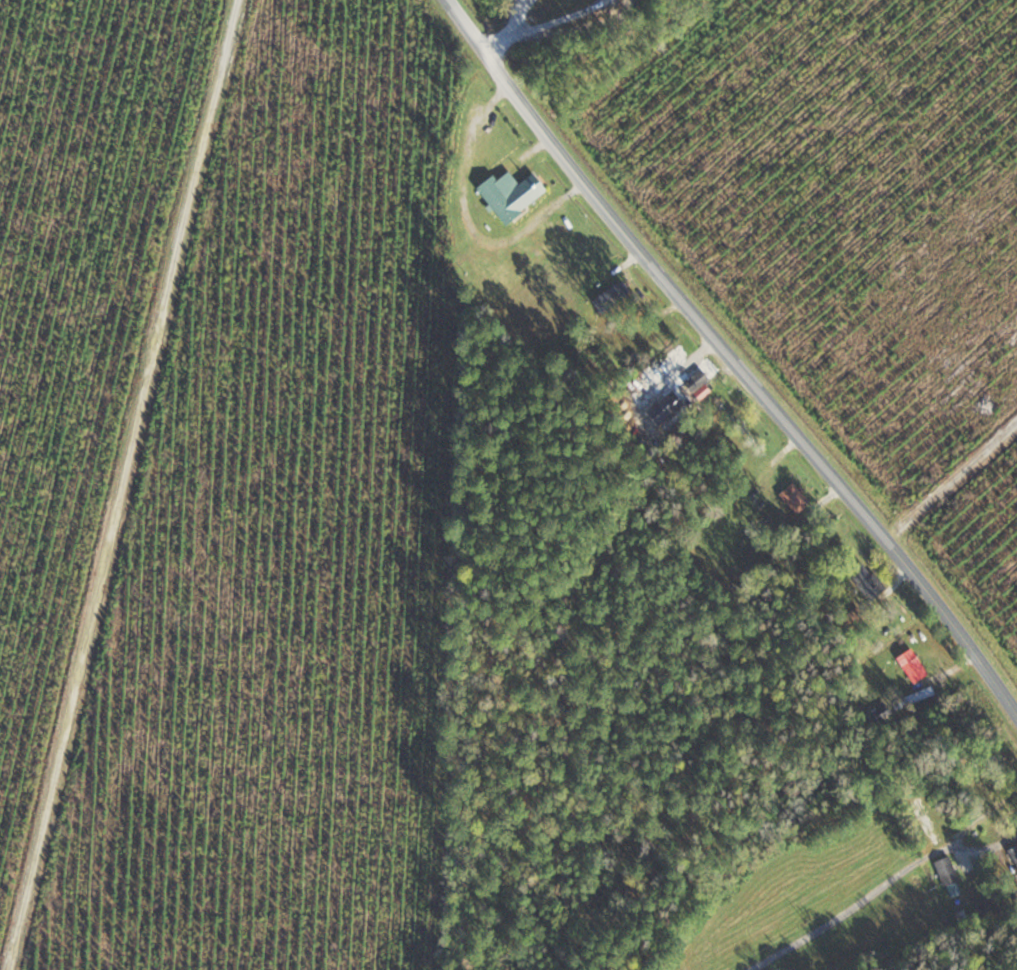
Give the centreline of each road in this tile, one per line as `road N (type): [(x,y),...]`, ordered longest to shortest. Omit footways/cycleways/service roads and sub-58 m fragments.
road 1 (residential): [(1016,725),(874,518),(582,184),(450,0)]

